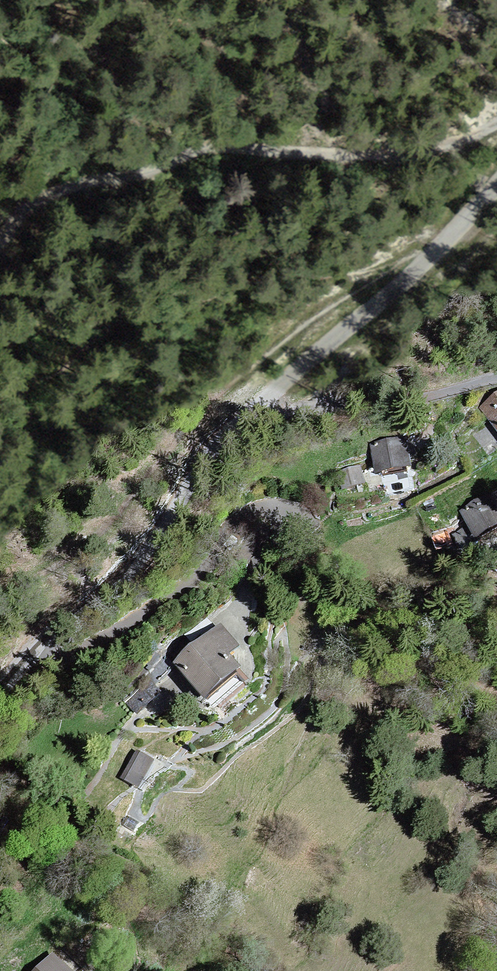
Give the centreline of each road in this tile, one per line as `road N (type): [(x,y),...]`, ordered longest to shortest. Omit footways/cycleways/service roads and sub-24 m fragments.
road 1 (track): [(432,255),(269,395),(0,691)]
road 2 (track): [(496,121),(439,149),(394,155),(213,155),(122,174),(60,192),(0,238)]
road 3 (track): [(258,407),(337,413),(496,379)]

